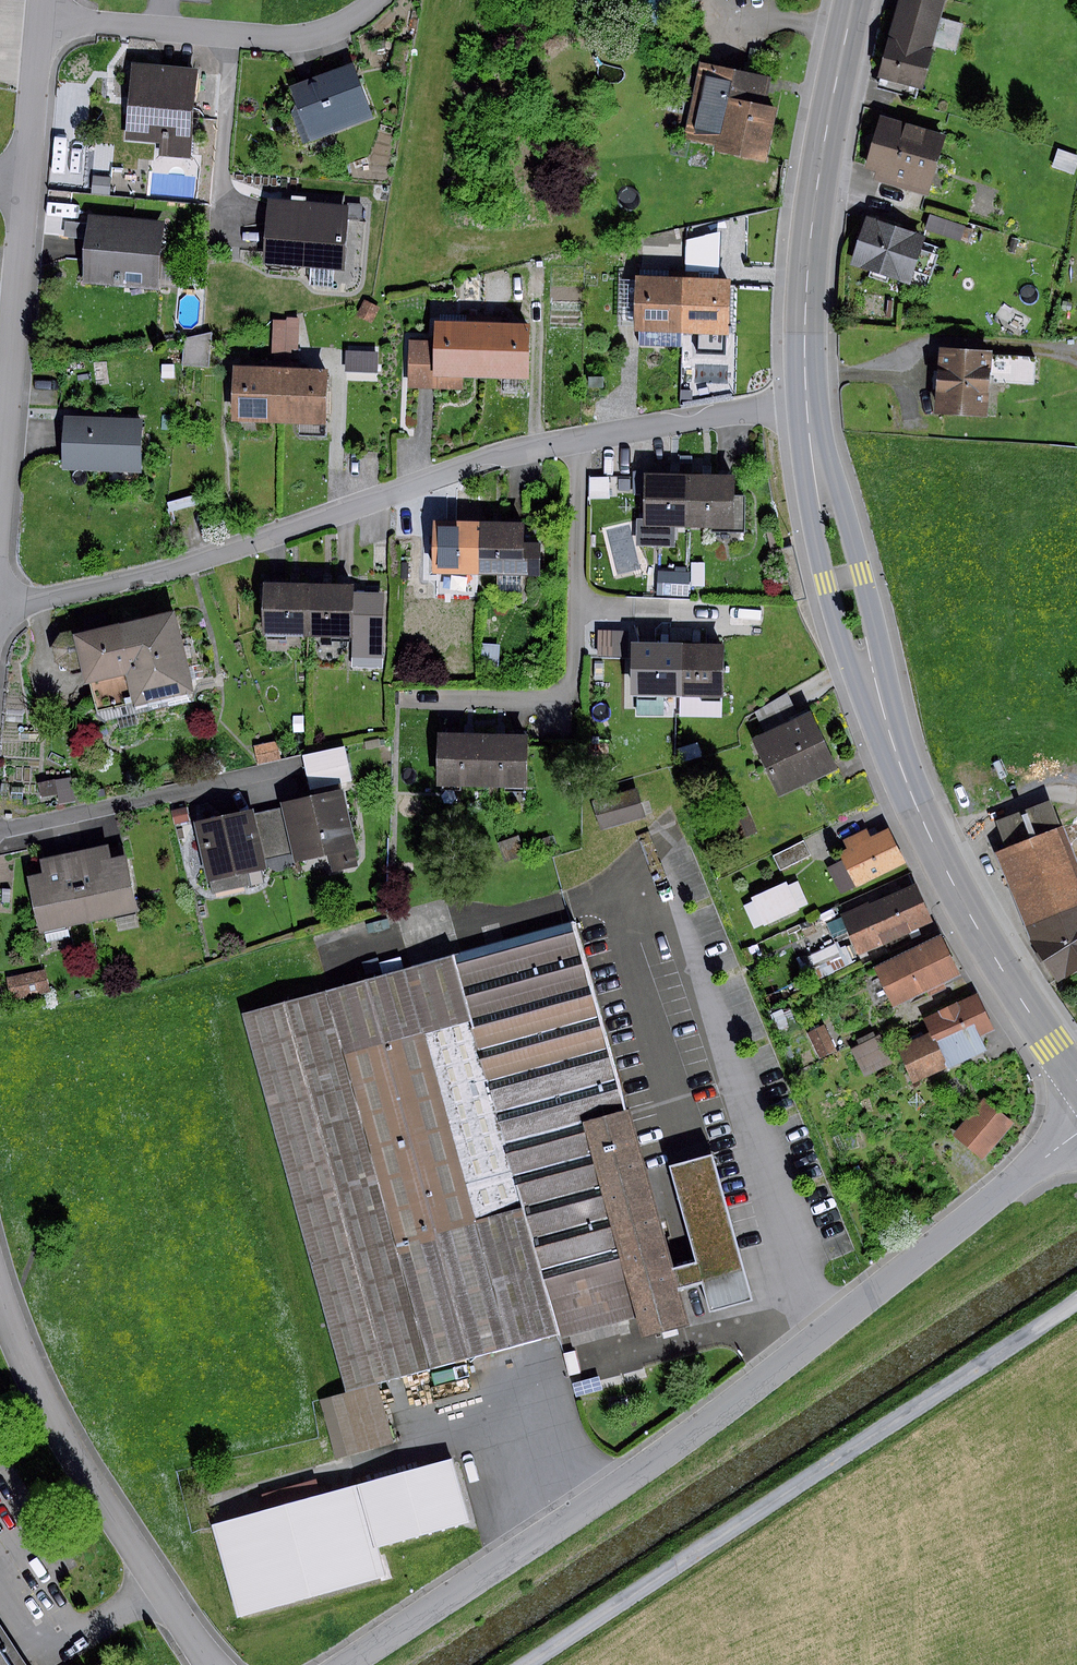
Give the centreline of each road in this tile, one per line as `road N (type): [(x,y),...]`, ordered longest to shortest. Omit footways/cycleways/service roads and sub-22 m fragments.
road 1 (unclassified): [(338,1664),(598,1498),(1076,1133)]
road 2 (residential): [(0,612),(207,560),(496,458),(806,400)]
road 3 (primary): [(806,400),(848,592),(904,773),(956,890),(1076,1079)]
road 4 (track): [(1076,1302),(535,1664)]
road 5 (unclassified): [(0,1276),(26,1353),(75,1453),(213,1664)]
road 6 (primary): [(854,0),(812,211),(806,400)]
road 7 (residential): [(42,16),(299,35),(332,28),(376,0)]
road 8 (residential): [(28,178),(0,493)]
road 9 (residential): [(0,829),(294,767)]
road 10 (residential): [(42,16),(28,178)]

